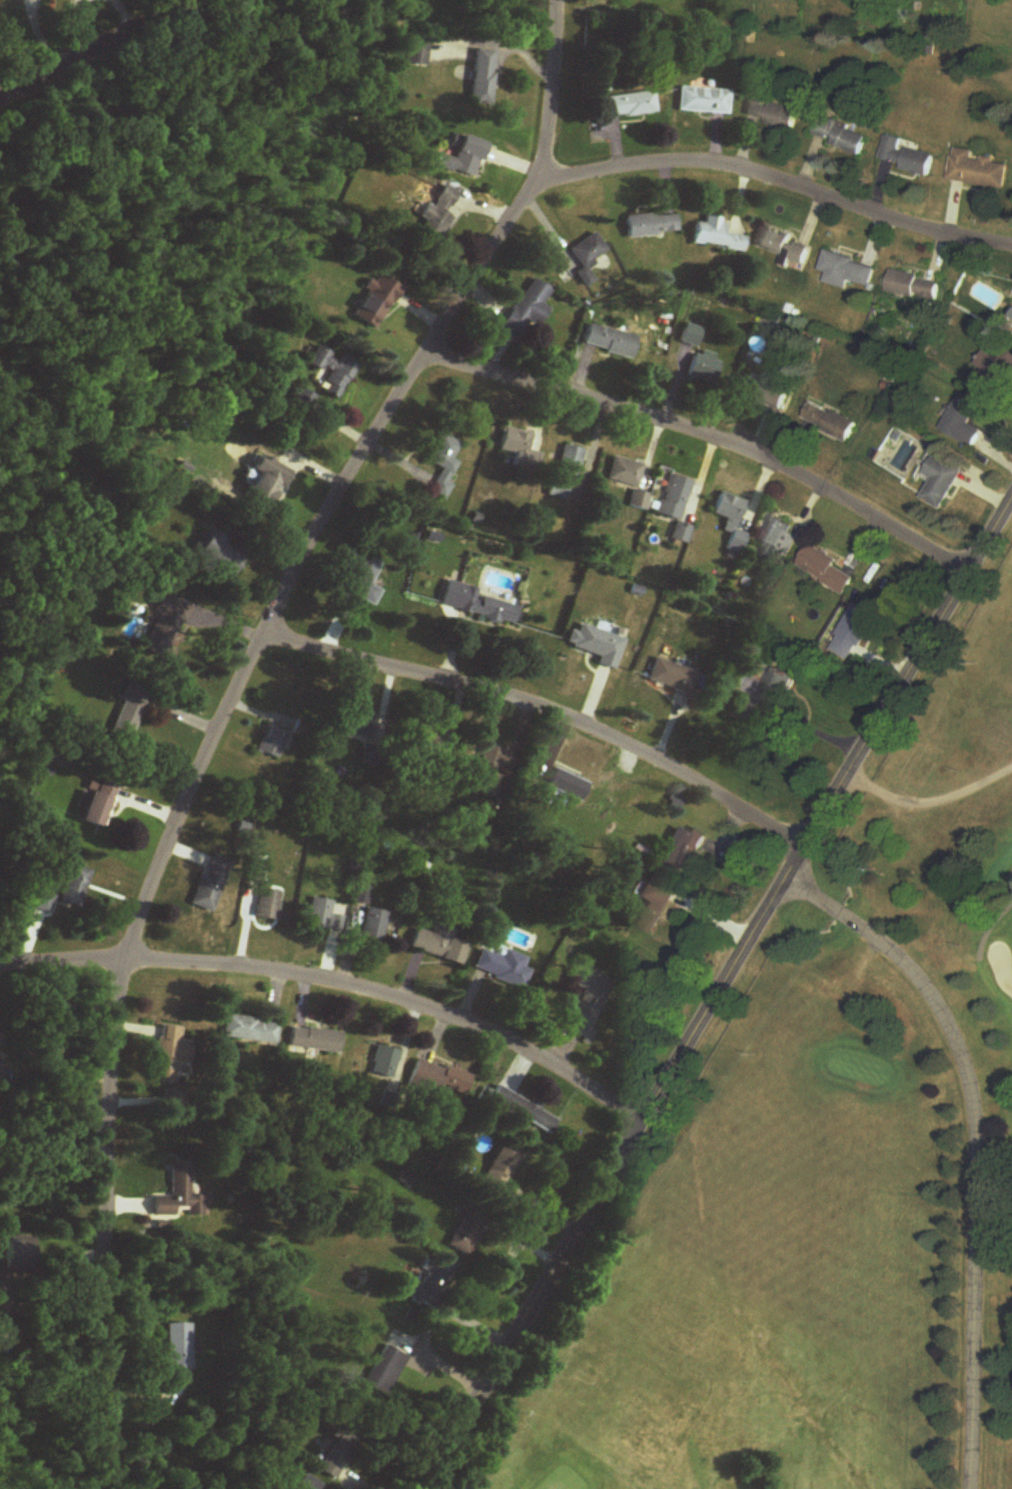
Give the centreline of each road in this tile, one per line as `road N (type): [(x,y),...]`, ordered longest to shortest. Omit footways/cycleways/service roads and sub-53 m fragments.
road 1 (residential): [(556,0),(536,185),(321,523),(182,805),(121,958),(106,1113),(100,1377),(114,1488)]
road 2 (secondary): [(1011,504),(422,1488)]
road 3 (residential): [(639,1122),(520,1047),(453,1016),(356,987),(295,973),(121,958),(0,966)]
road 4 (residential): [(807,851),(614,741),(531,707),(265,634)]
road 5 (residential): [(970,572),(776,462),(430,350)]
road 6 (residential): [(1011,250),(704,164),(536,185)]
road 7 (residential): [(213,0),(0,106)]

